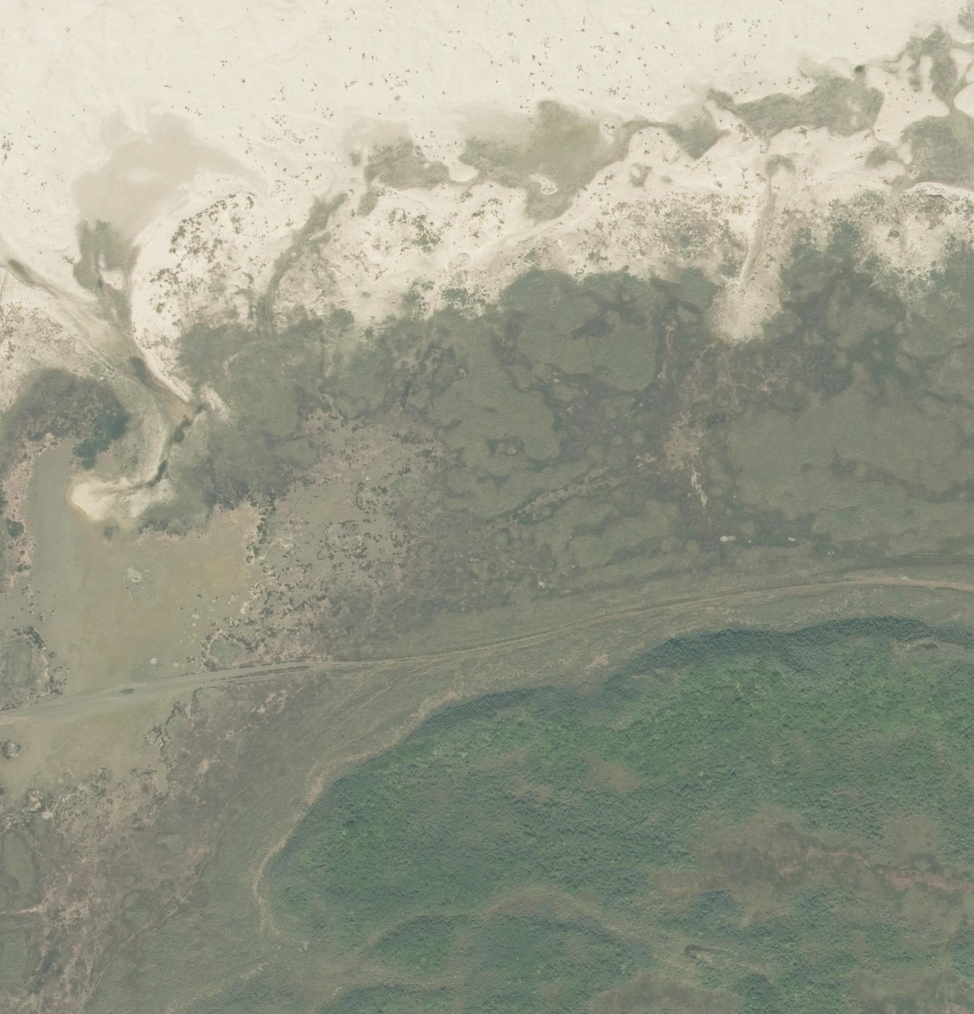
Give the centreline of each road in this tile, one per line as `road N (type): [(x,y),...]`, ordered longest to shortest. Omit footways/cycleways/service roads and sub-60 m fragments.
road 1 (track): [(0,718),(251,673),(432,656),(820,581),(973,587)]

